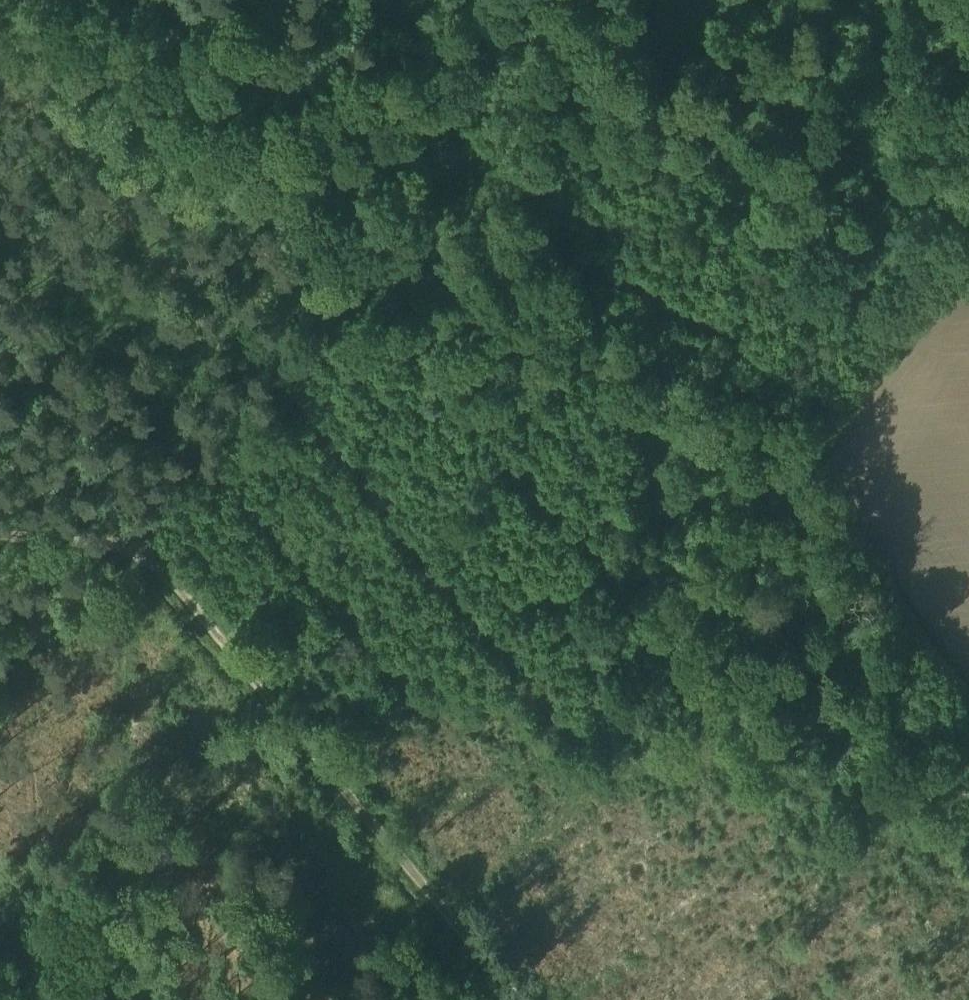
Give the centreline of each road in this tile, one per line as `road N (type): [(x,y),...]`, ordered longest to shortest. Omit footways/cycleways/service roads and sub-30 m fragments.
road 1 (track): [(0,525),(93,536),(147,569),(518,999)]

